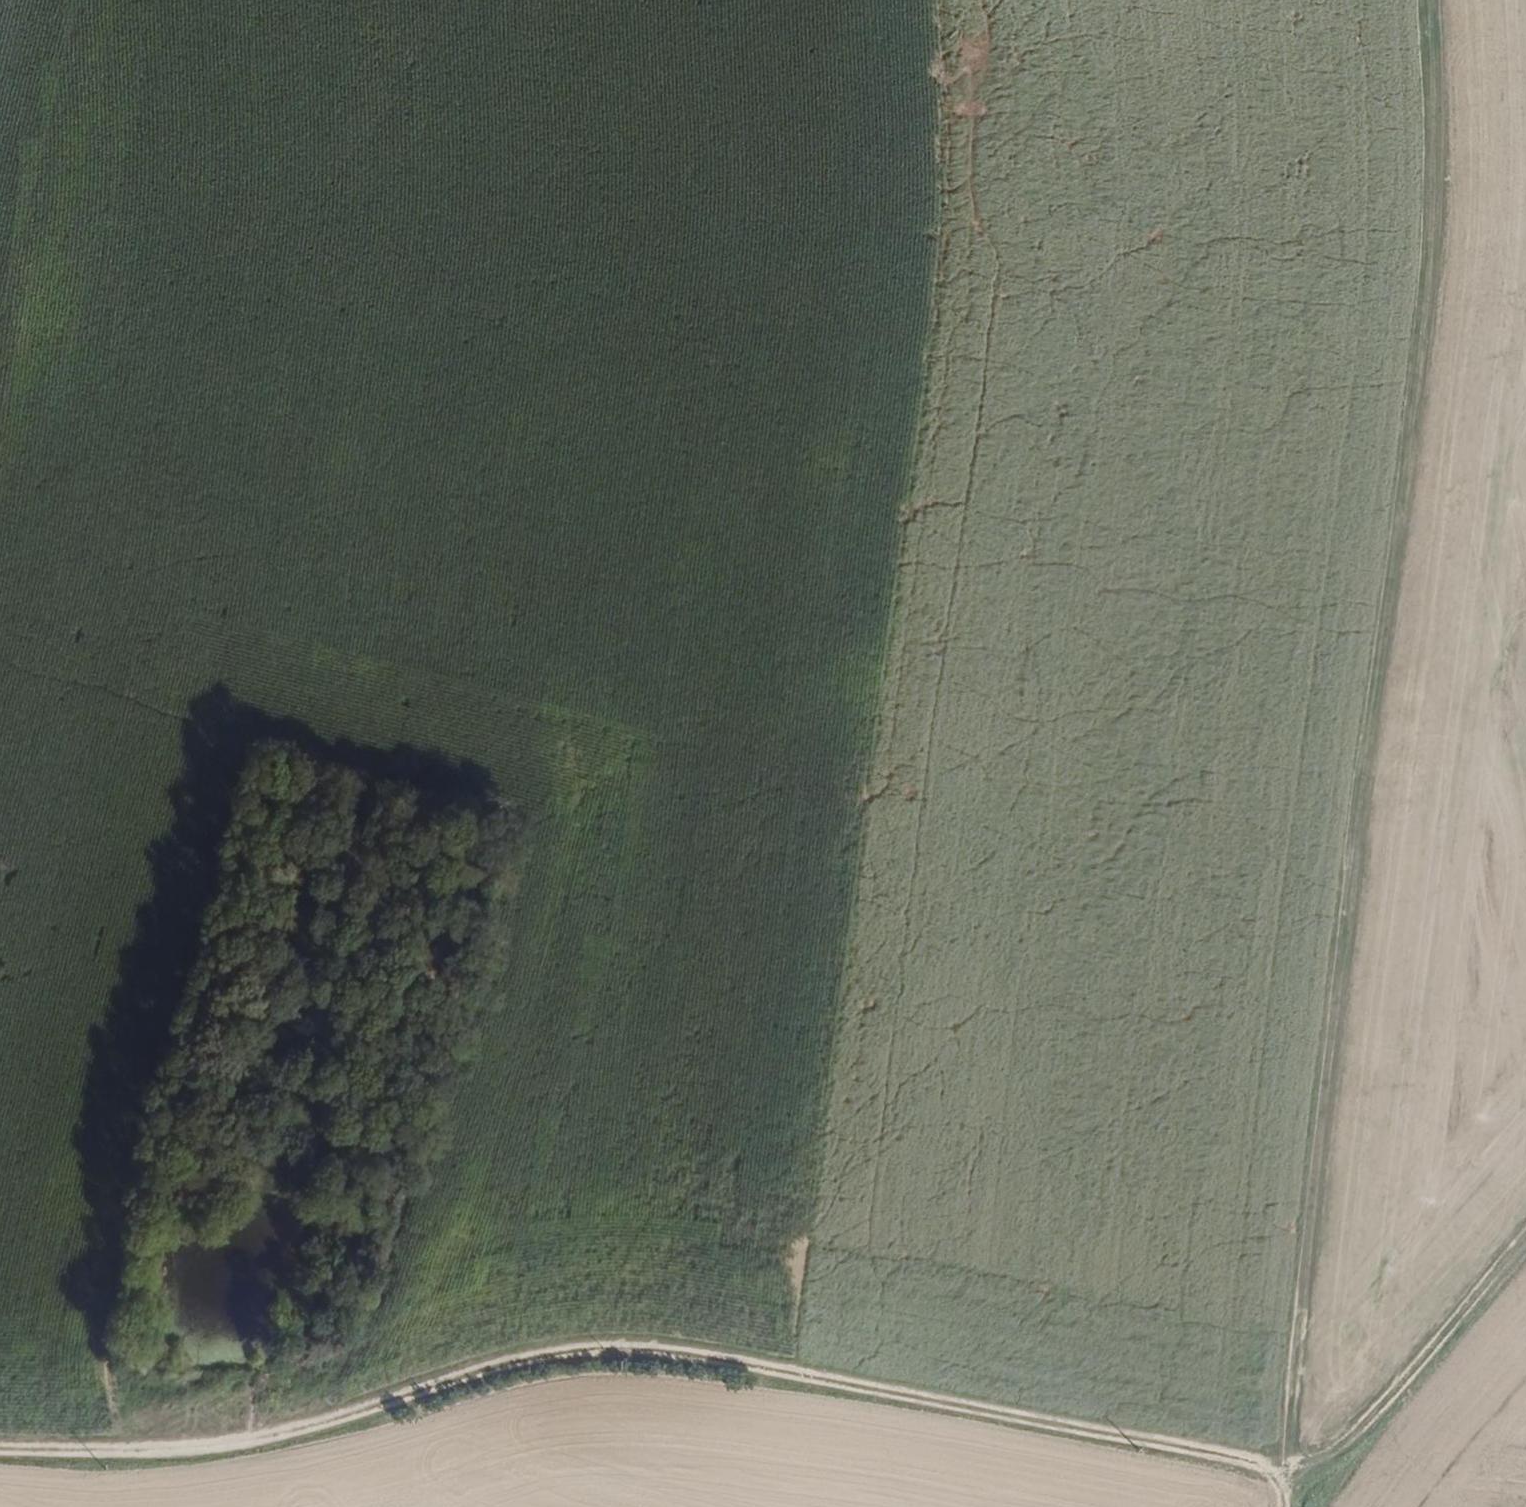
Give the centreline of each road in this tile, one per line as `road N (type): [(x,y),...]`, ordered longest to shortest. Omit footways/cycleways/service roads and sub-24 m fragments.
road 1 (track): [(1425,0),(1429,179),(1420,337),(1286,1471)]
road 2 (track): [(1286,1471),(639,1346),(497,1367),(233,1447),(0,1451)]
road 3 (track): [(1286,1471),(1336,1449),(1525,1226)]

